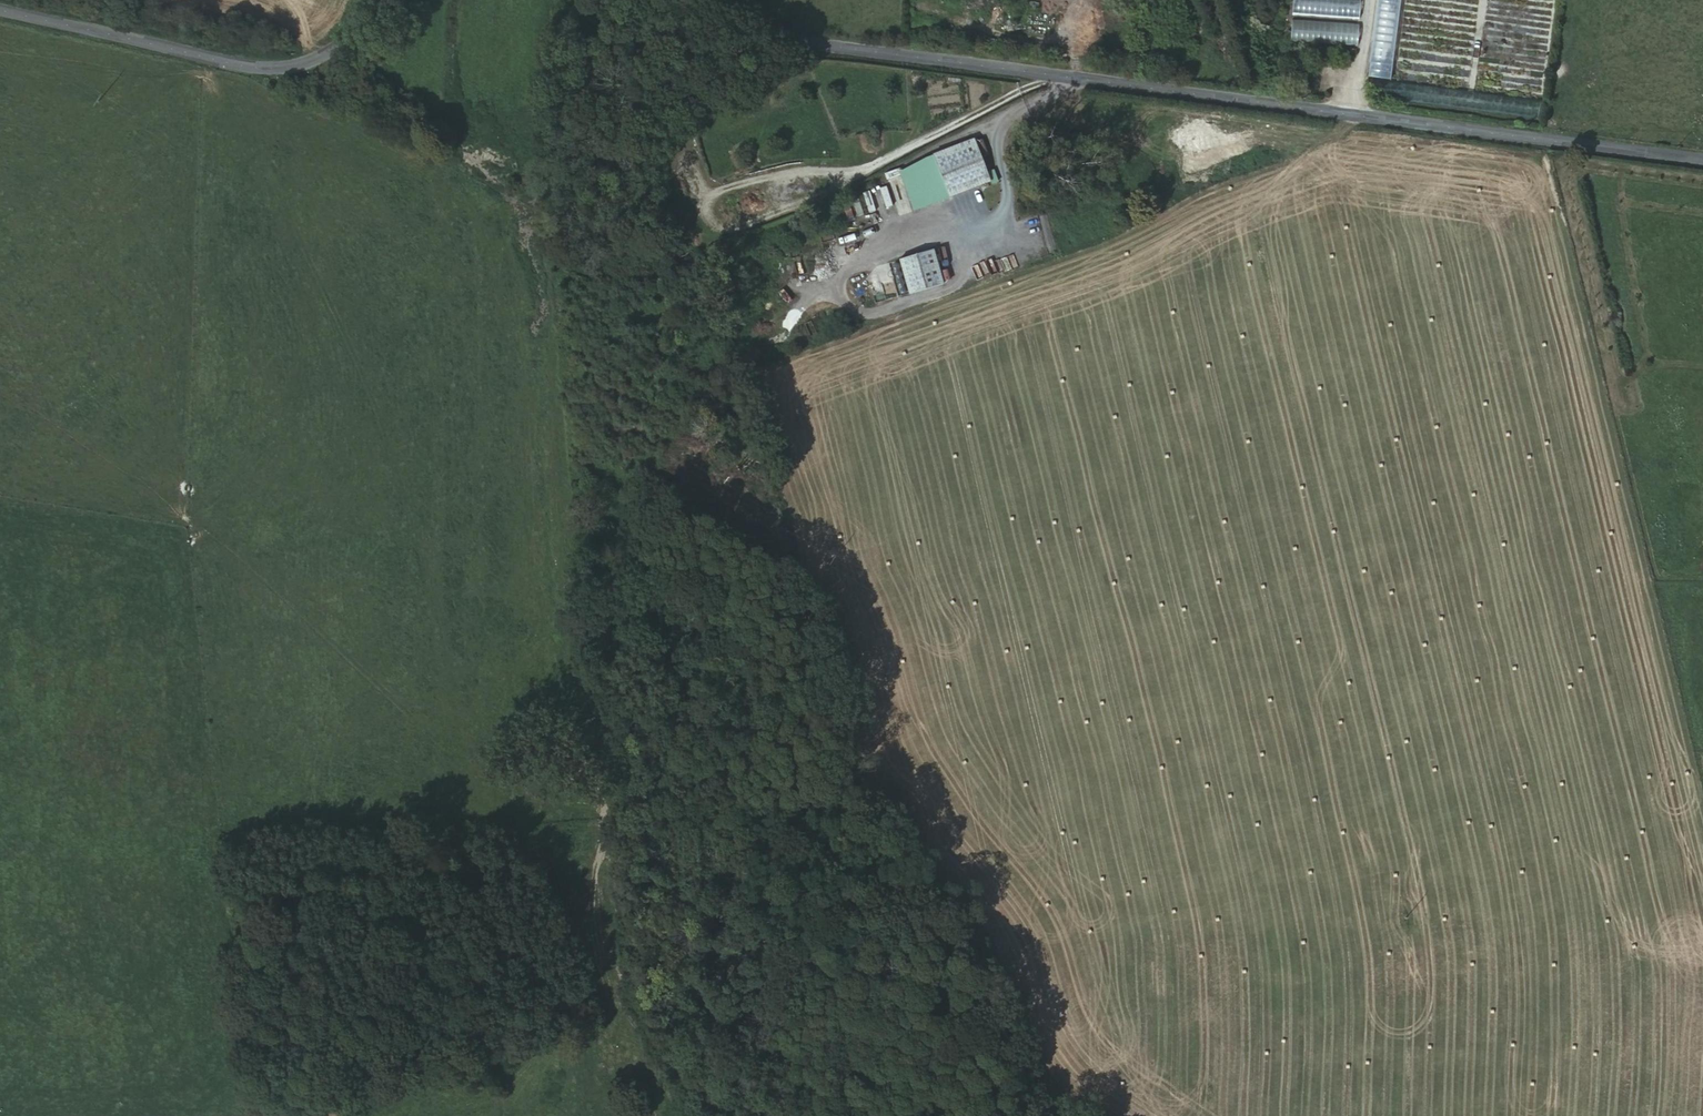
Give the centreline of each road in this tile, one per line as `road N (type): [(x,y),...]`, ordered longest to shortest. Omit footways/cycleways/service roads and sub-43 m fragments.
road 1 (tertiary): [(1702,157),(836,46),(793,39),(725,0)]
road 2 (tertiary): [(374,0),(355,35),(280,66),(0,8)]

